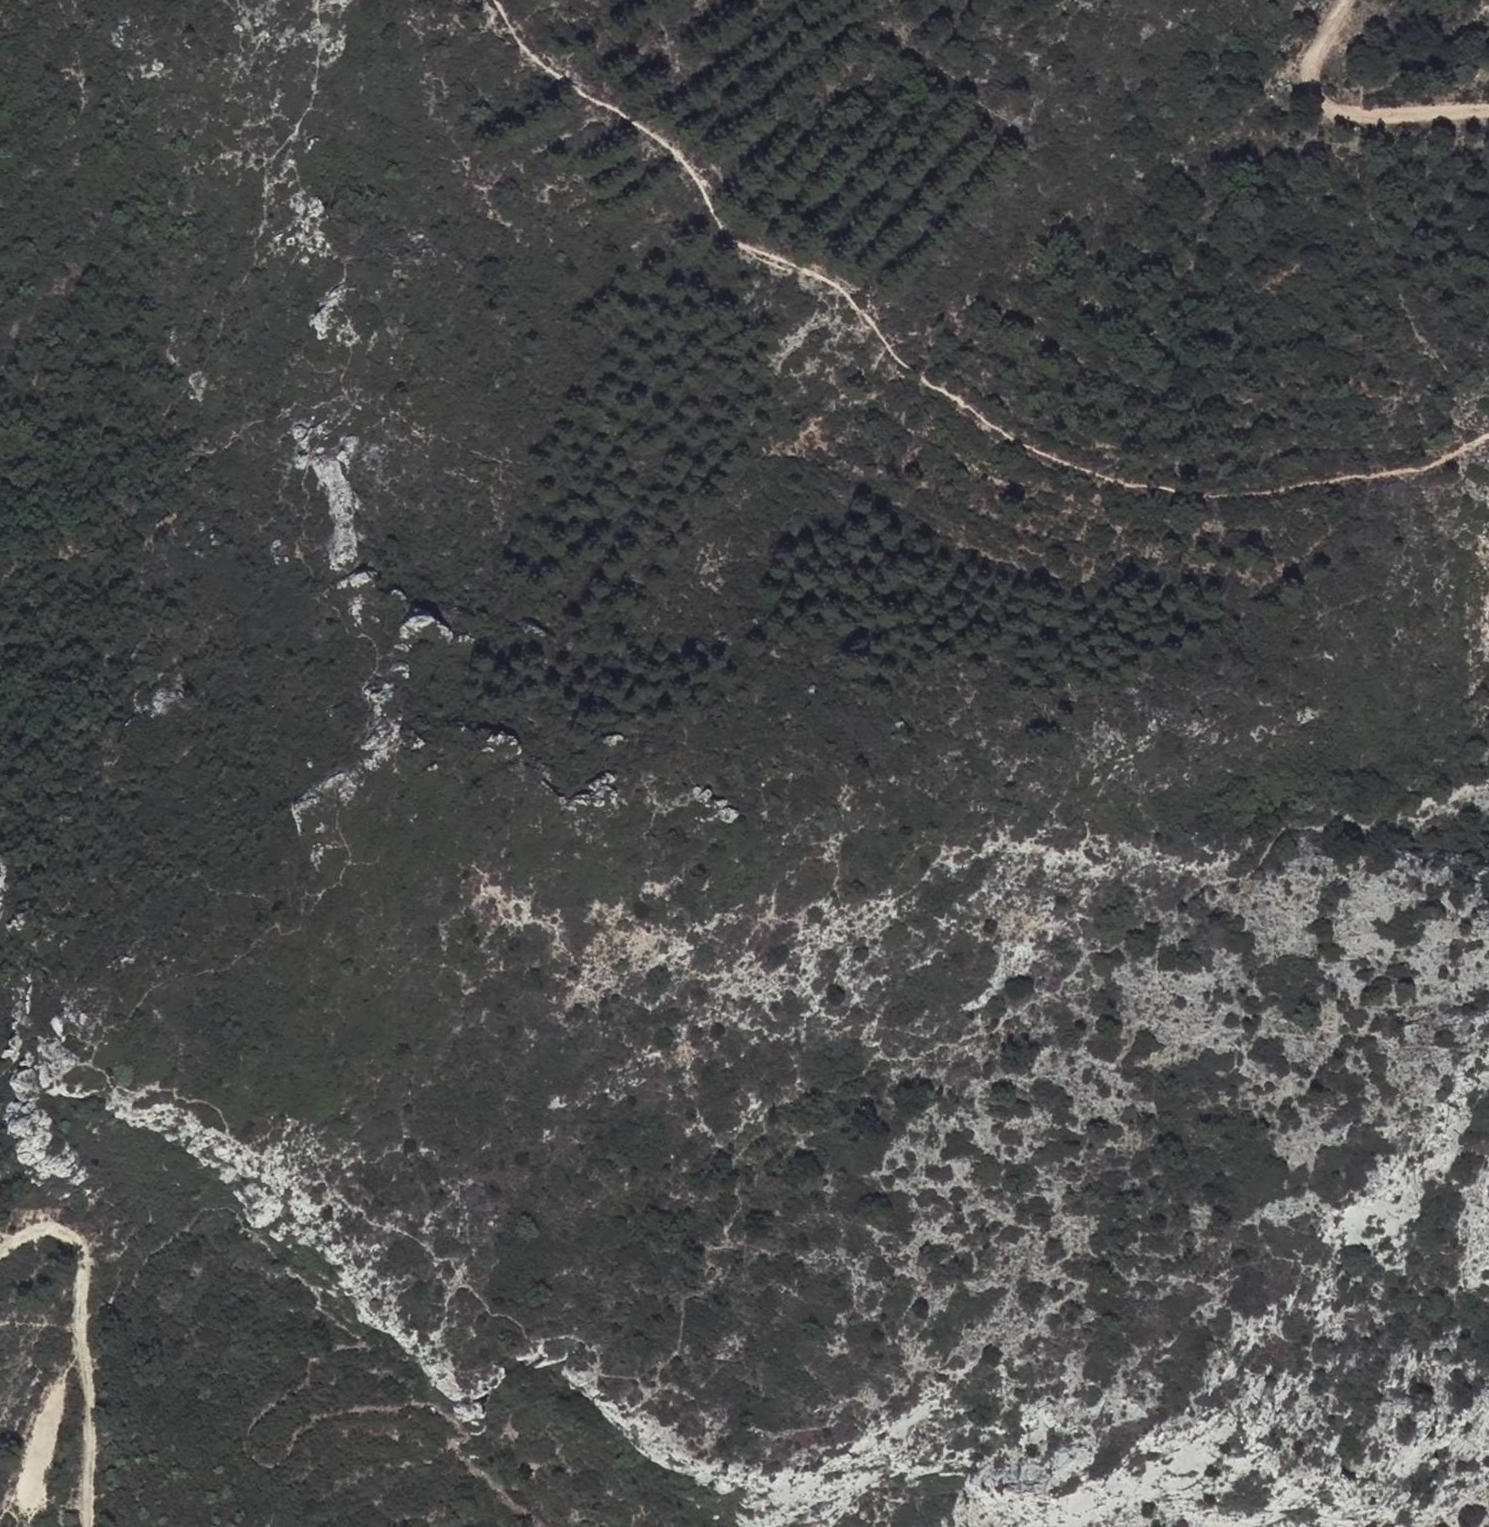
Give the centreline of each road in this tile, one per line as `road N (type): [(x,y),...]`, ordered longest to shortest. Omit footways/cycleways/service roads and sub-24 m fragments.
road 1 (track): [(0,1256),(39,1229),(78,1241),(96,1432),(88,1526)]
road 2 (track): [(1488,112),(1341,111),(1307,100),(1304,67),(1352,0)]

